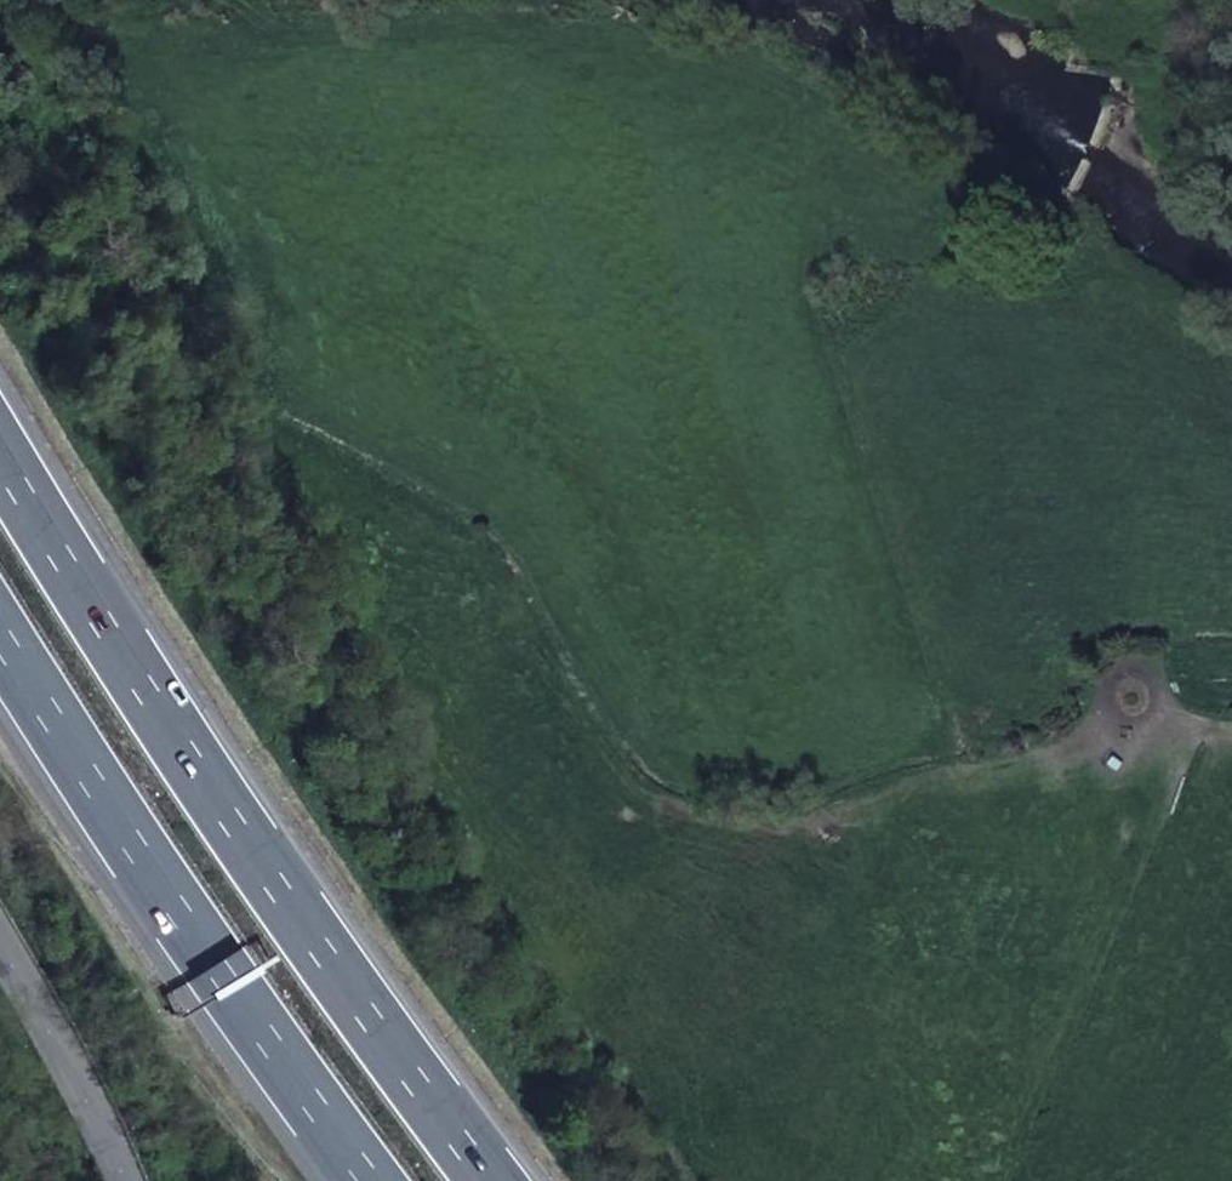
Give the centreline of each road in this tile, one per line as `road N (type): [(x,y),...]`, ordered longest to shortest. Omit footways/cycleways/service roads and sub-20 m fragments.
road 1 (motorway): [(490,1180),(257,859),(0,456)]
road 2 (motorway): [(0,630),(192,930),(373,1180)]
road 3 (secondary): [(0,944),(127,1180)]

